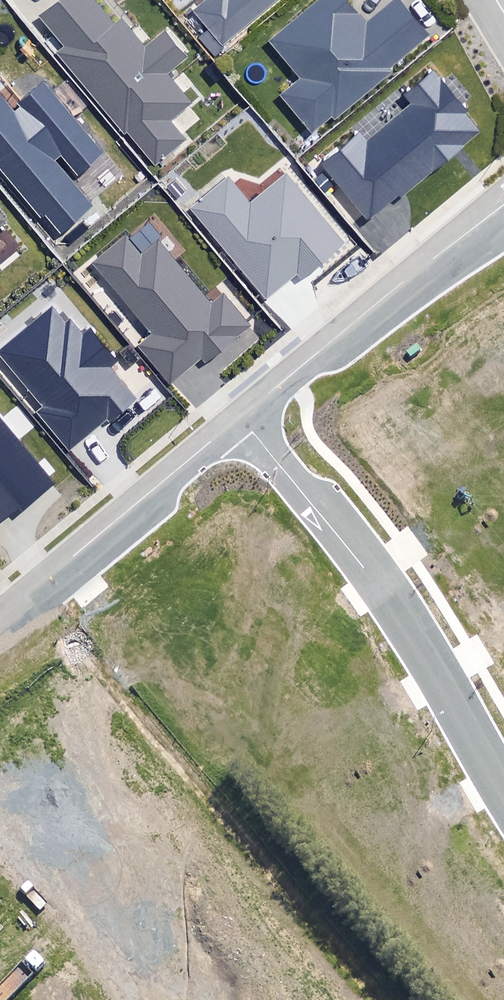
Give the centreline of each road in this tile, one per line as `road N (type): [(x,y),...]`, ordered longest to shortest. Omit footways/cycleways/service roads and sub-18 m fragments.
road 1 (residential): [(243,416),(376,584),(503,792)]
road 2 (residential): [(243,416),(503,199)]
road 3 (residential): [(0,618),(243,416)]

